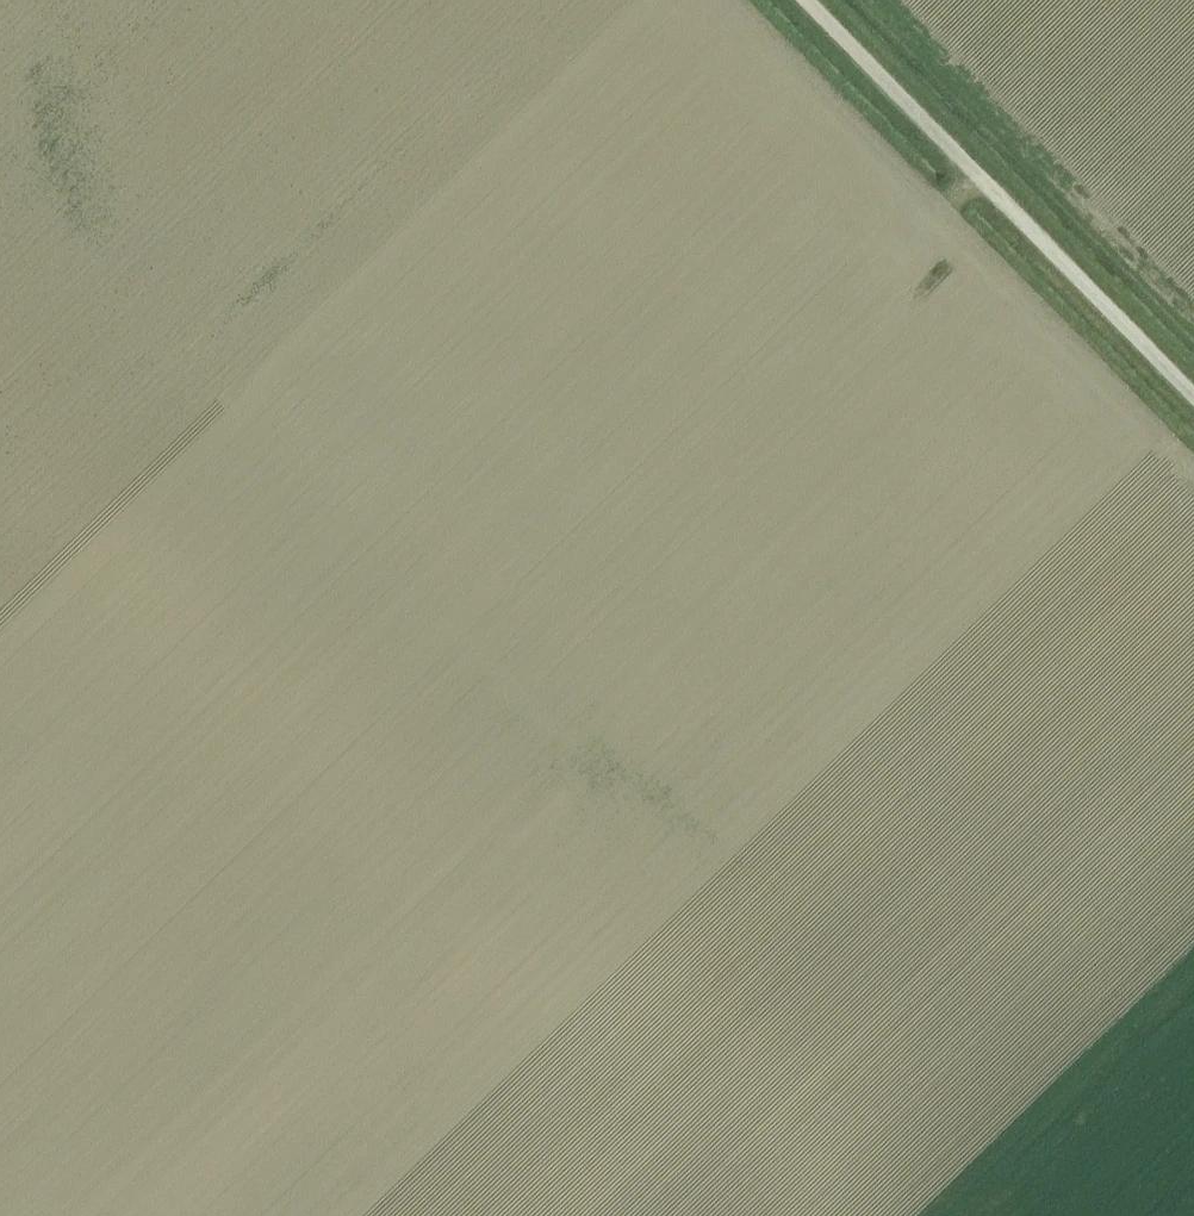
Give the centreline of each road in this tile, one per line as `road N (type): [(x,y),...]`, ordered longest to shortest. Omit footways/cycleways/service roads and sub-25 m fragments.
road 1 (unclassified): [(1193,397),(804,0)]

